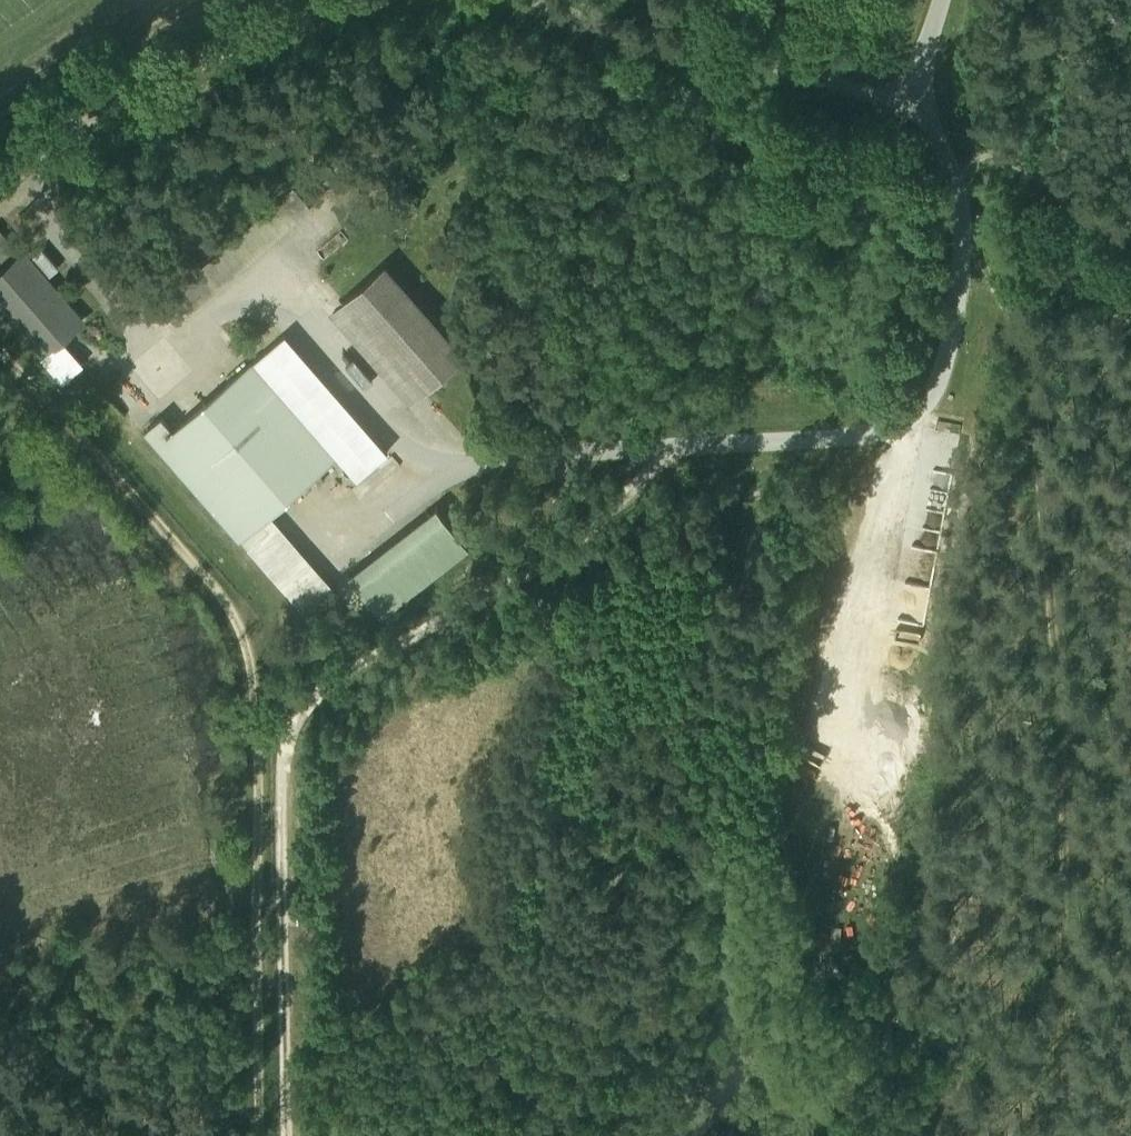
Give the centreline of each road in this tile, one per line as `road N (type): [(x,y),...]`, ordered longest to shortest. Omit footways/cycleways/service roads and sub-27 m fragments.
road 1 (track): [(963,223),(1025,354),(1064,738),(1048,1135)]
road 2 (track): [(0,347),(137,496),(226,613),(243,666),(253,883)]
road 3 (track): [(910,417),(917,463),(820,748),(819,768),(842,784),(863,779),(882,756),(858,675)]
road 4 (track): [(253,1046),(253,883)]

